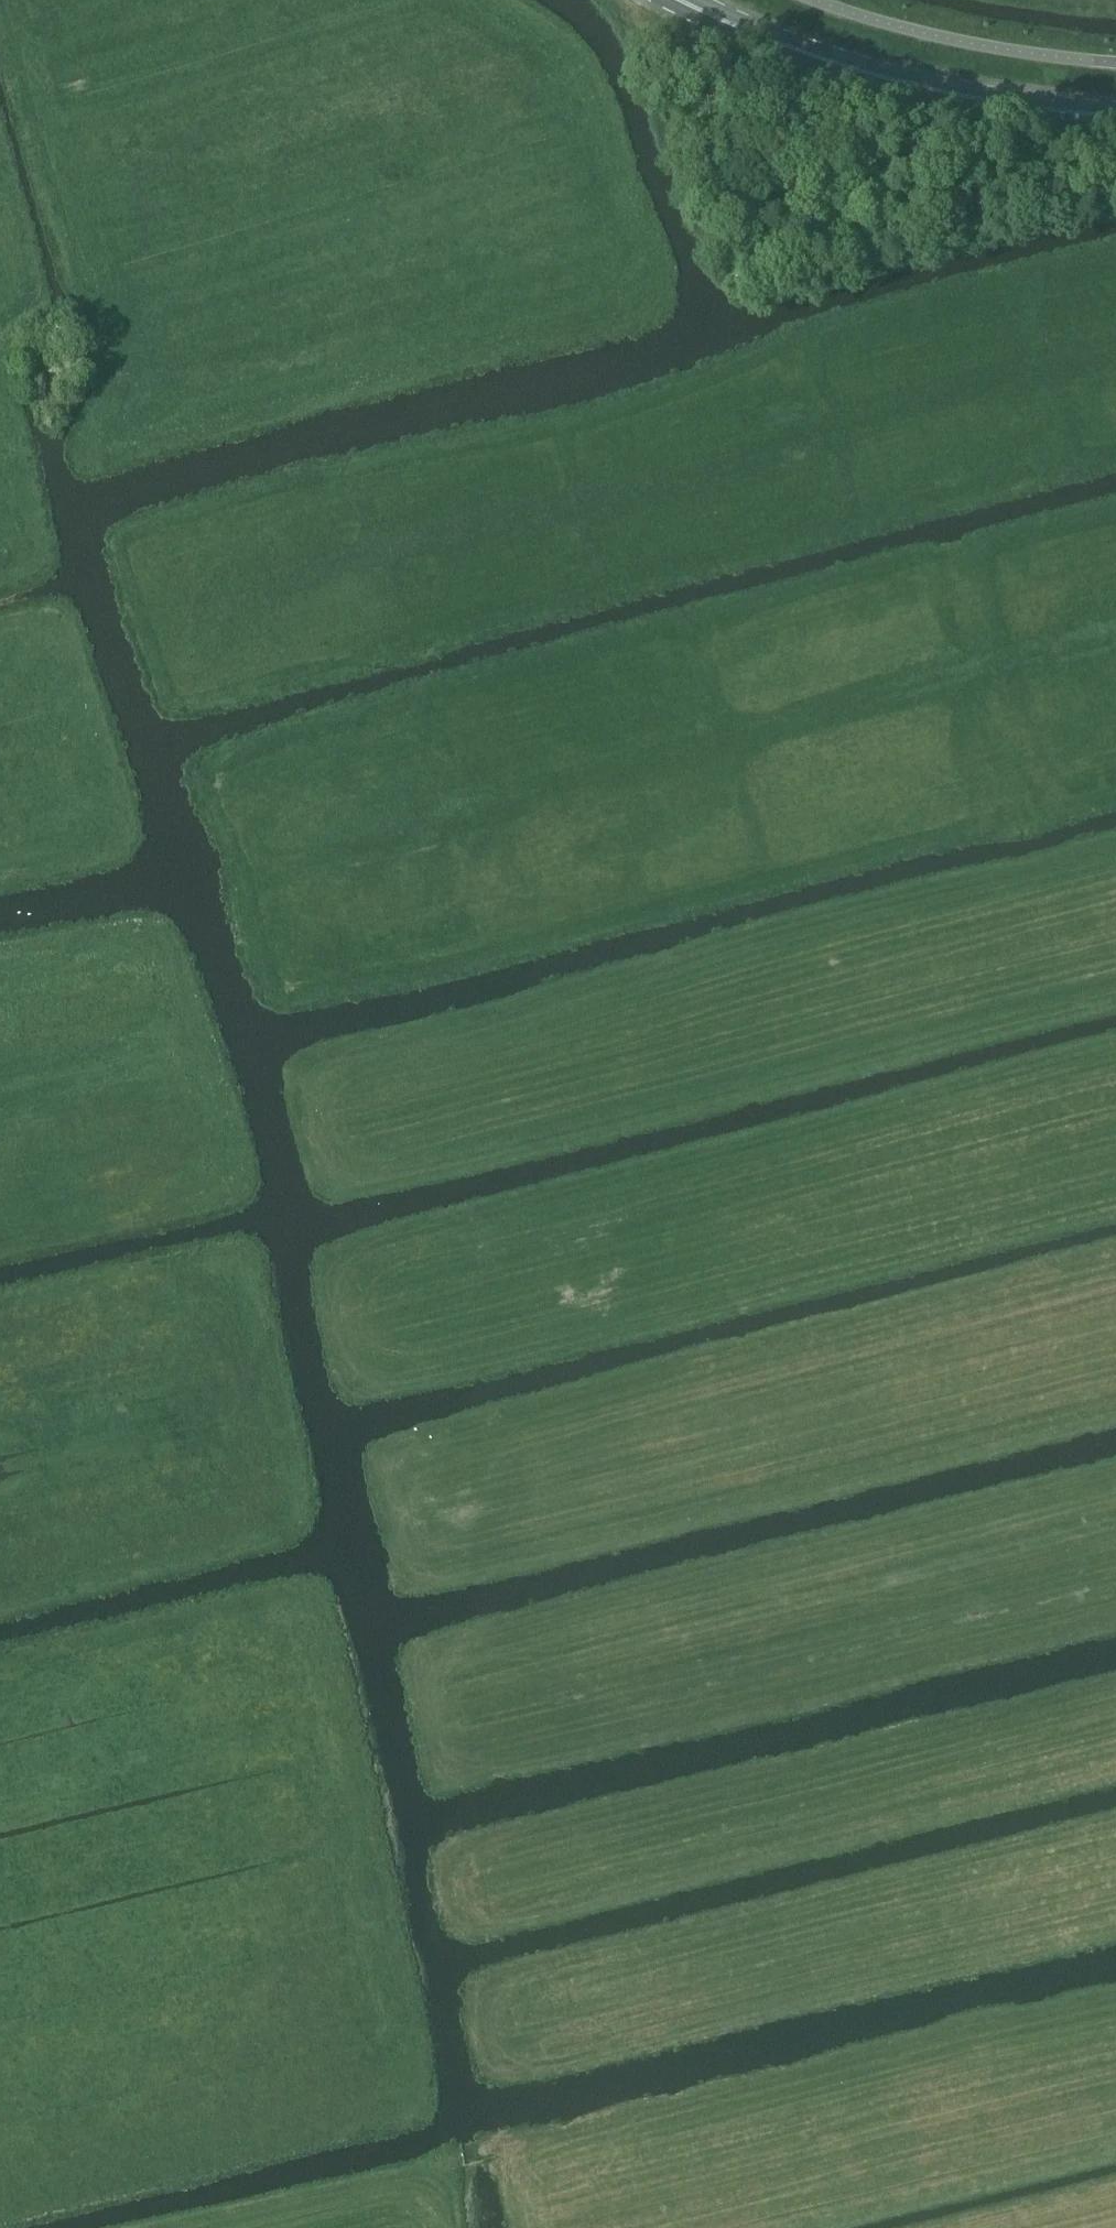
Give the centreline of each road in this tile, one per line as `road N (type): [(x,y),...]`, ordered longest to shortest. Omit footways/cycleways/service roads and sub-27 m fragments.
road 1 (track): [(259,868),(1115,634)]
road 2 (secondary): [(688,0),(872,76),(1115,117)]

